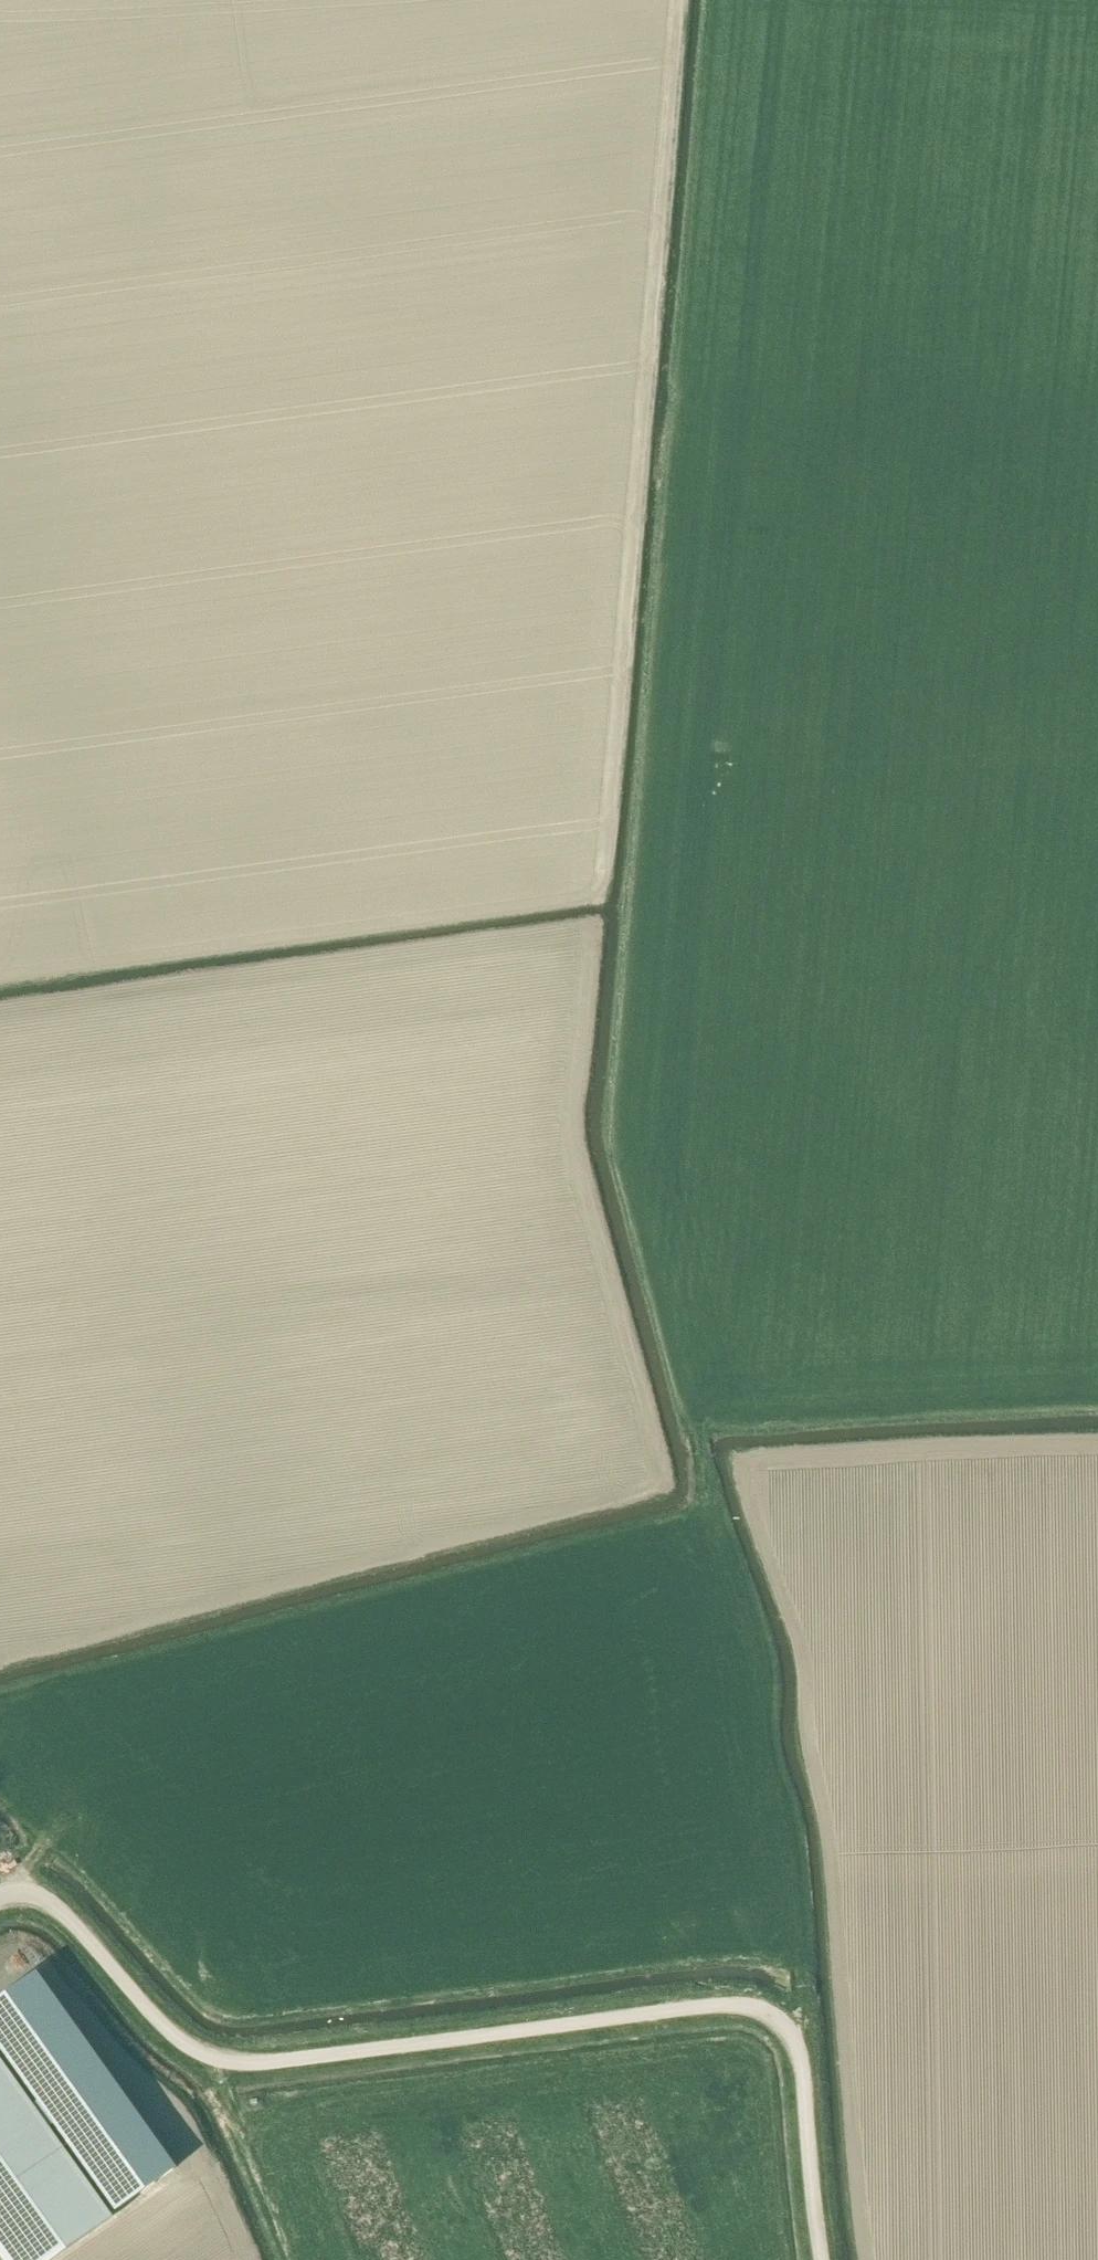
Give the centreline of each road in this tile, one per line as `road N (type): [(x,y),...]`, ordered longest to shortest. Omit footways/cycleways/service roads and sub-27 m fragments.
road 1 (unclassified): [(821,2259),(803,2066),(795,2040),(761,2010),(703,2006),(230,2060),(172,2031),(60,1907),(40,1894),(0,1894)]

